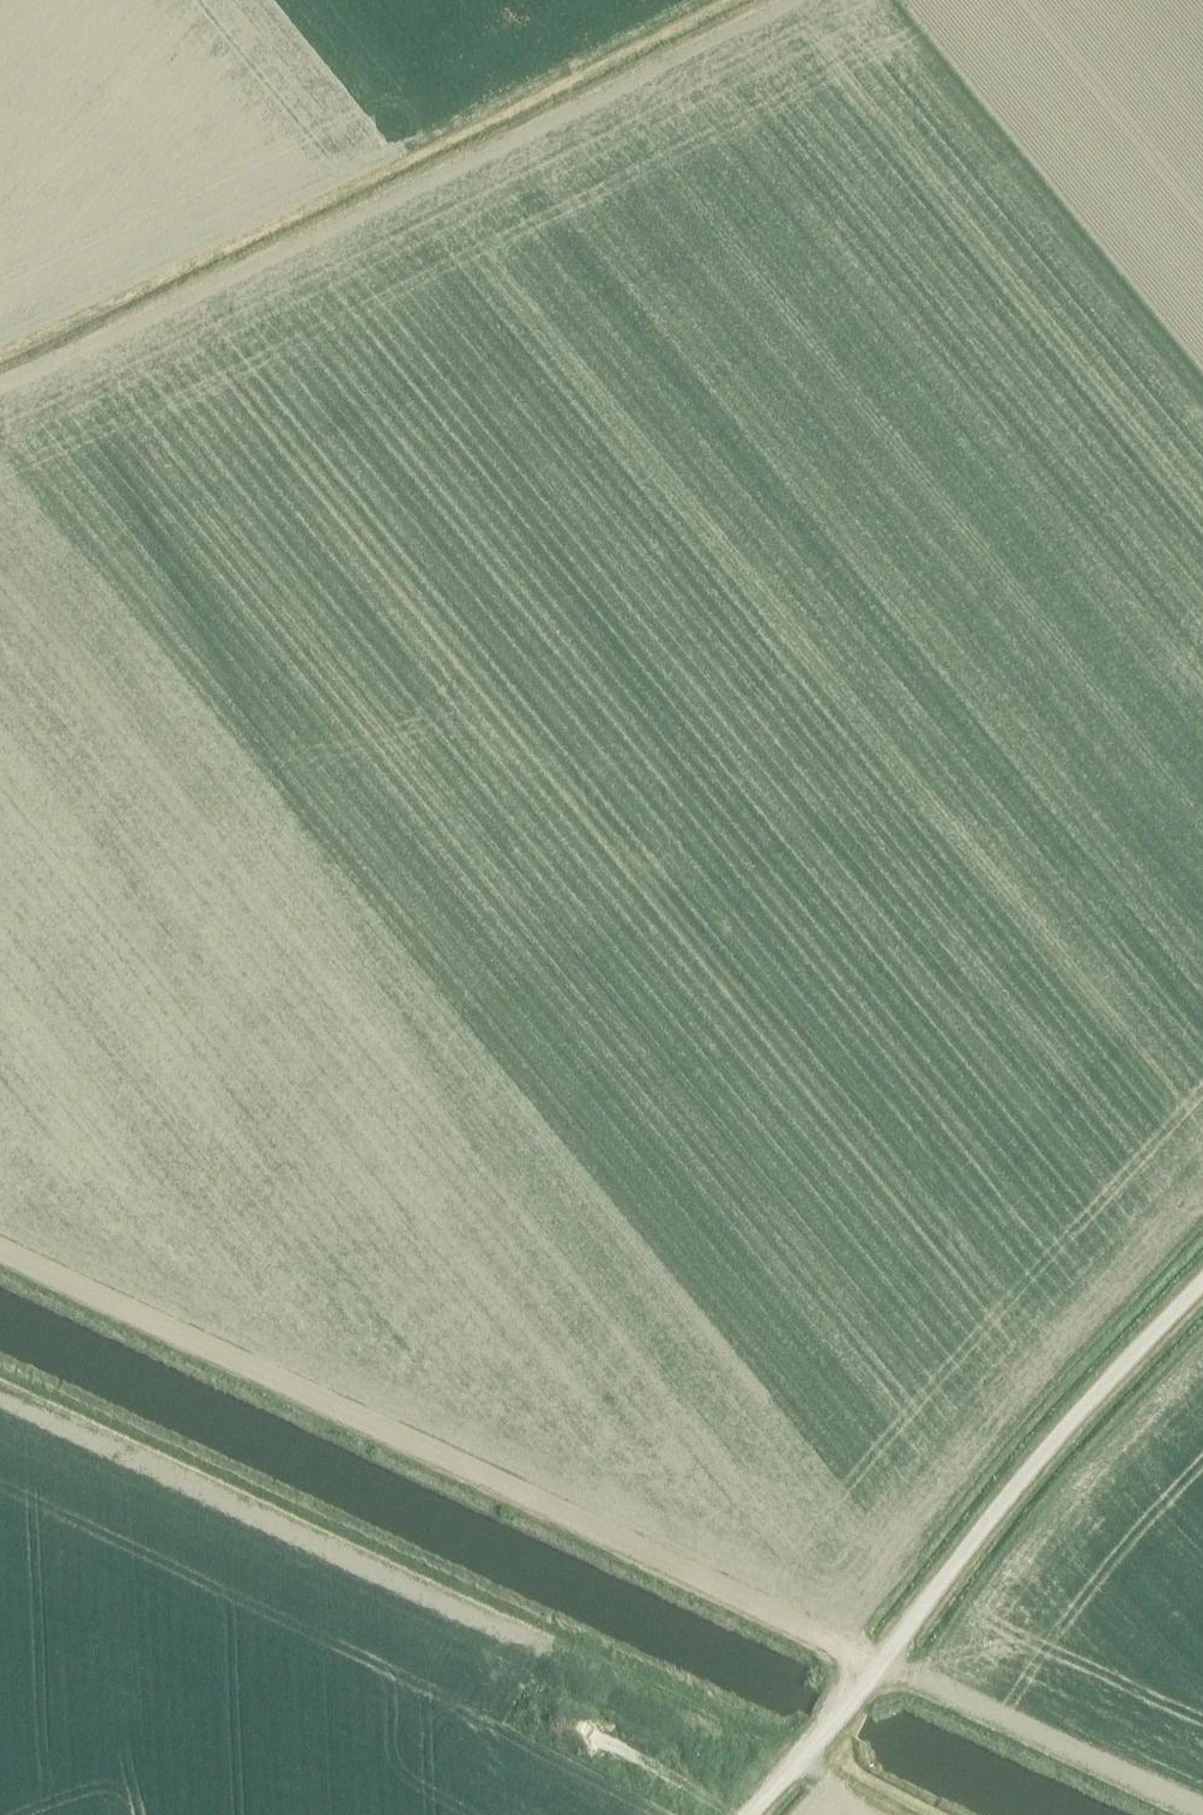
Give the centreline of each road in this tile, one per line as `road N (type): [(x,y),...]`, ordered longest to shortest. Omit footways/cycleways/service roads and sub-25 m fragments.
road 1 (track): [(873,1675),(808,1632),(0,1252)]
road 2 (unclassified): [(749,1814),(884,1661),(1055,1440),(1202,1281)]

